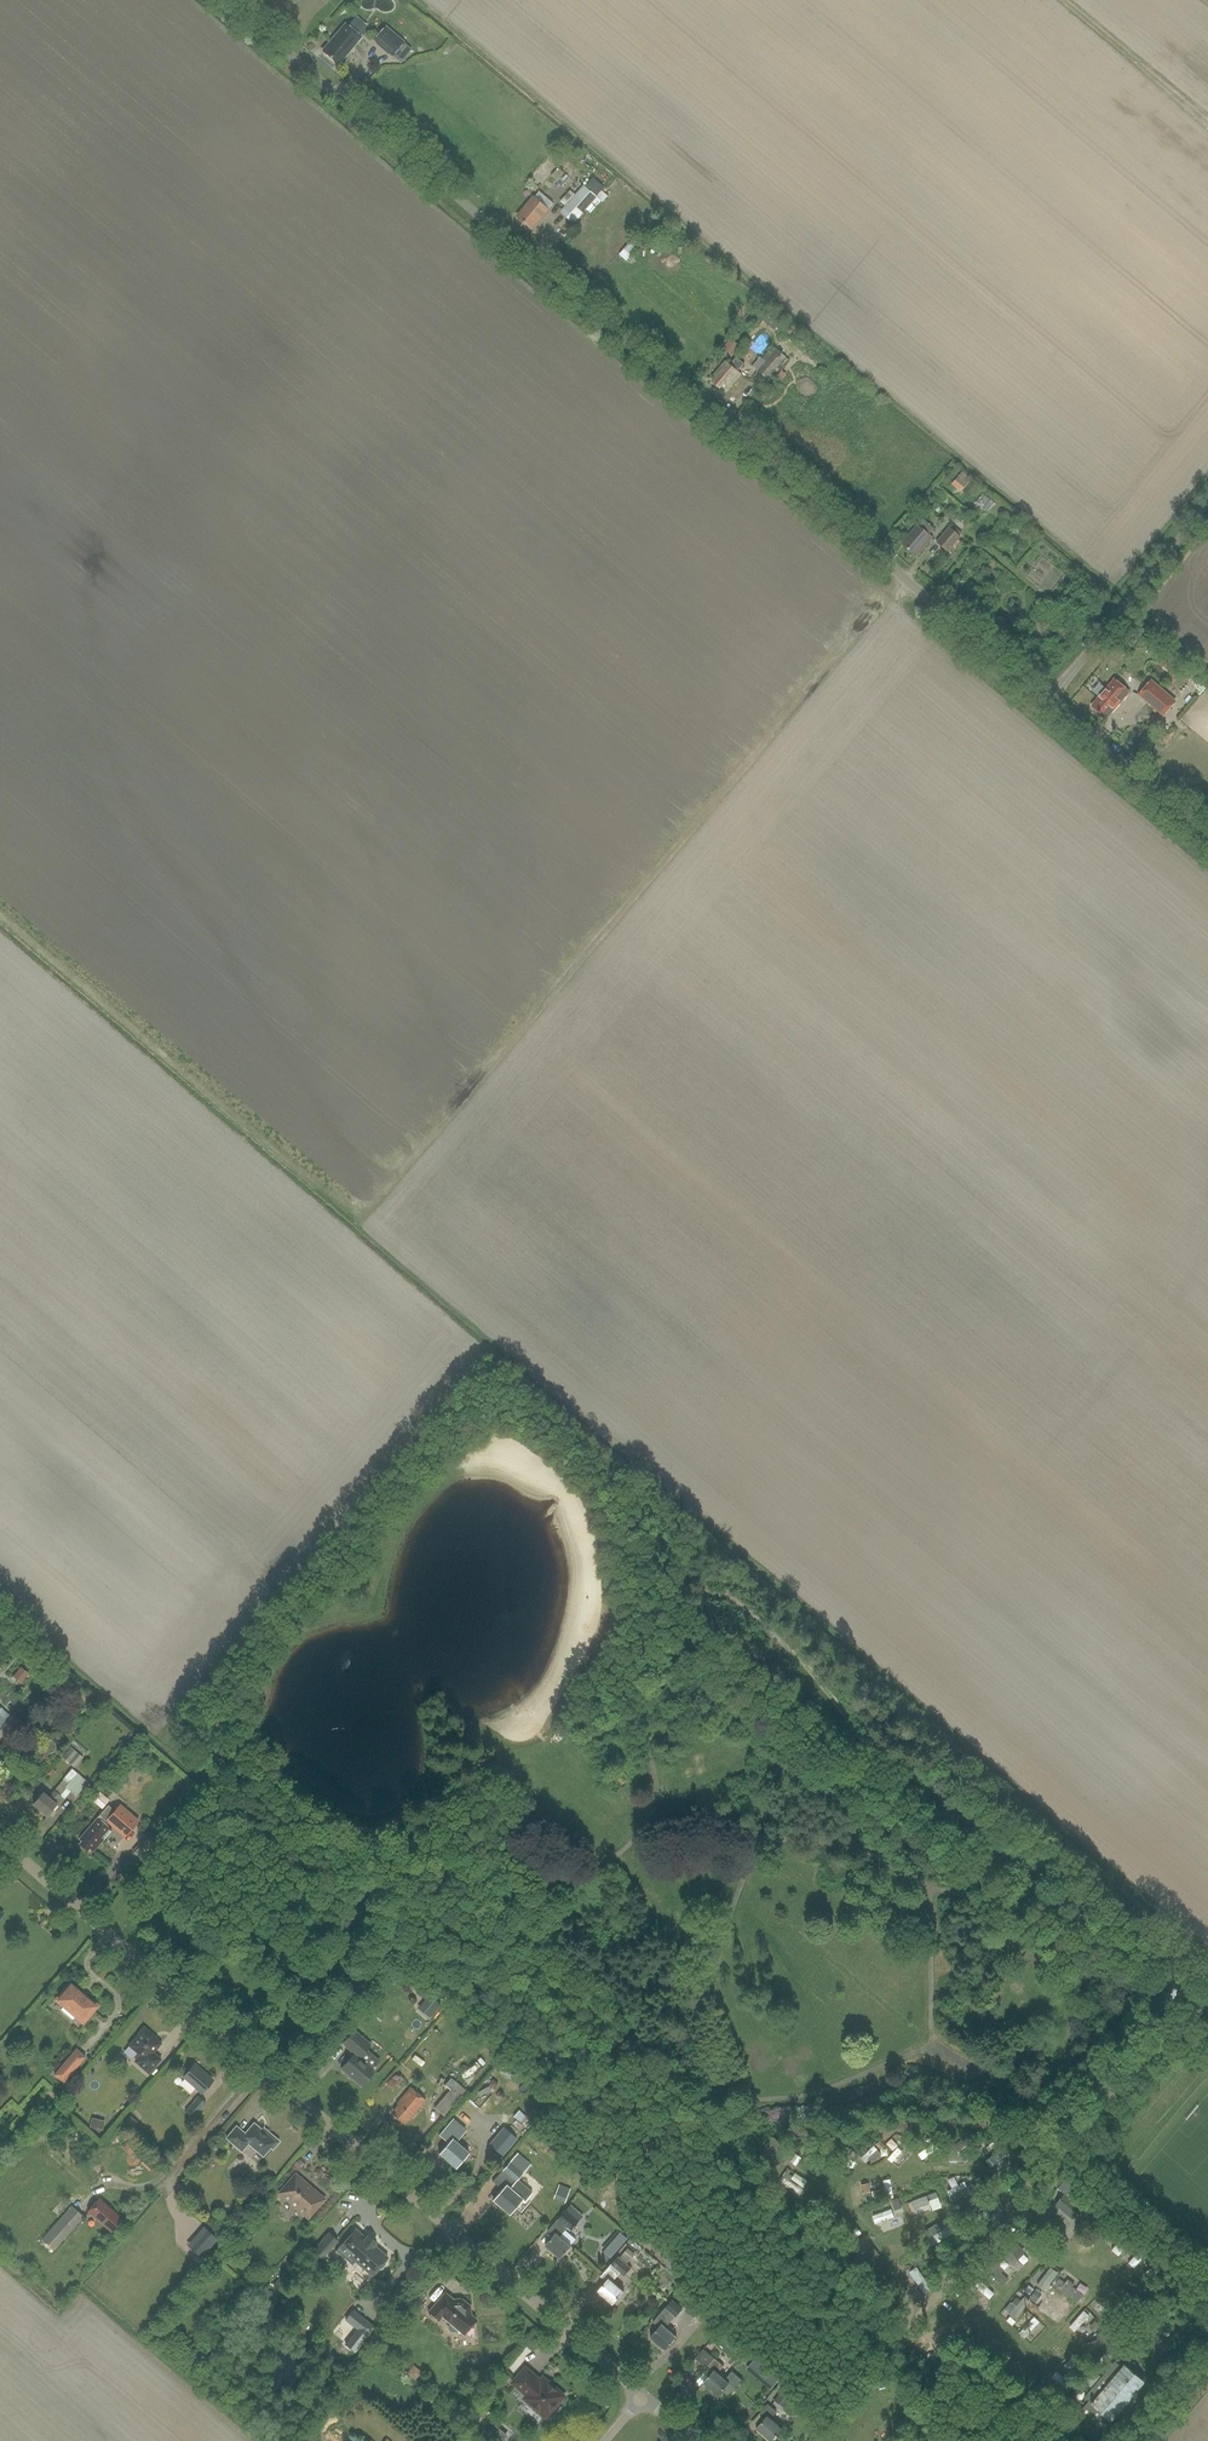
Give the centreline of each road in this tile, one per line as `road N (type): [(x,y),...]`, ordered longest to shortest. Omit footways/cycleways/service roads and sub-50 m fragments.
road 1 (unclassified): [(1051,710),(225,0)]
road 2 (unclassified): [(655,2402),(0,1833)]
road 3 (unclassified): [(1051,710),(1207,514)]
road 4 (unclassified): [(1207,844),(1051,710)]

